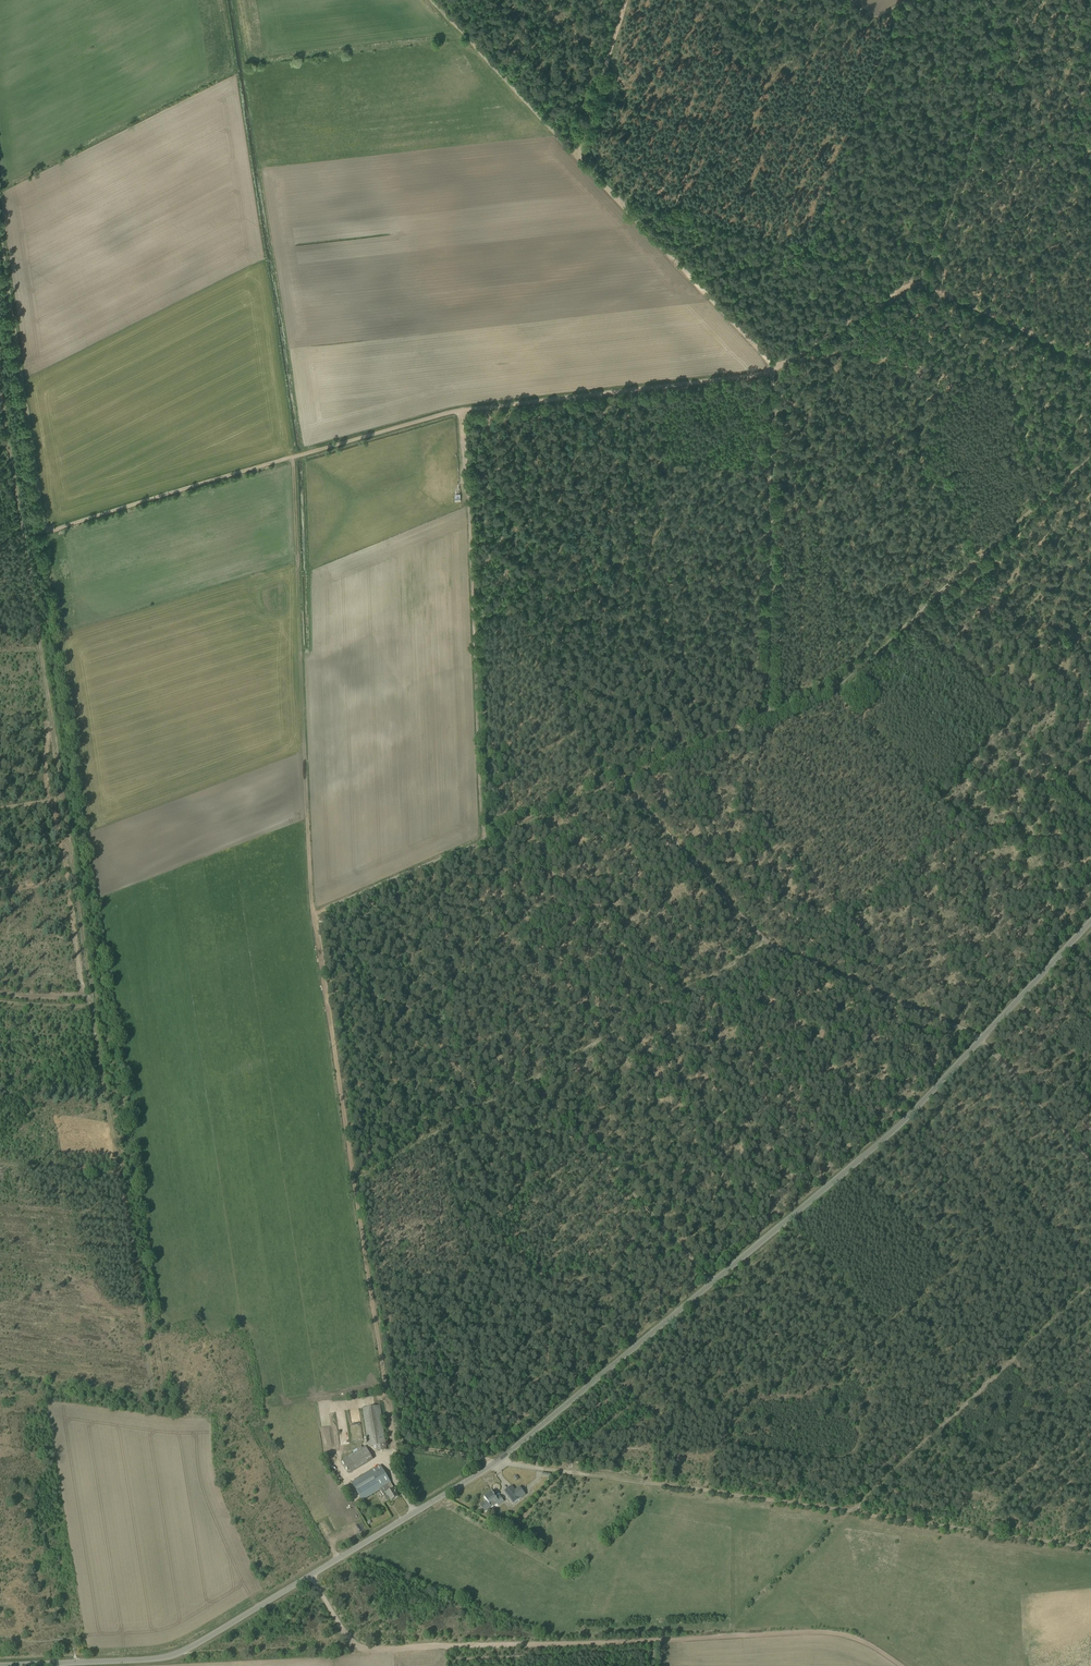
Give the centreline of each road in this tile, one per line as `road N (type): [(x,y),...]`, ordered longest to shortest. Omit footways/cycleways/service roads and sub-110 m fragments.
road 1 (track): [(305,757),(314,916),(394,1446),(1090,1549)]
road 2 (unclassified): [(0,1664),(180,1652),(499,1462),(901,1124),(1090,921)]
road 3 (track): [(35,599),(120,1173)]
road 4 (track): [(768,941),(353,1182)]
road 5 (track): [(447,1646),(828,1633),(861,1641),(900,1665)]
road 6 (track): [(462,411),(48,529)]
road 7 (track): [(1090,457),(833,691),(770,718)]
road 8 (track): [(120,1173),(149,1392),(0,1373)]
road 9 (track): [(624,781),(314,916)]
road 10 (track): [(853,1512),(1090,1284)]
road 11 (track): [(771,531),(787,527),(1031,332)]
road 12 (track): [(772,368),(462,411)]
road 13 (track): [(771,531),(473,612)]
road 14 (track): [(744,0),(749,73),(695,217),(618,200)]
road 15 (track): [(48,529),(0,235)]
road 16 (track): [(532,1079),(711,1283)]
road 17 (track): [(808,962),(753,929),(624,781)]
road 18 (track): [(807,250),(895,21),(889,12)]
road 19 (track): [(483,840),(473,612)]
road 20 (track): [(618,200),(772,368)]
road 21 (track): [(432,0),(578,155)]
road 22 (track): [(473,612),(462,411)]
road 23 (track): [(981,1039),(808,962)]
road 24 (track): [(1090,359),(919,282)]
road 25 (track): [(771,531),(770,718)]
road 26 (track): [(915,617),(1034,747)]
road 27 (track): [(981,118),(919,282)]
road 28 (track): [(311,1575),(359,1647),(447,1646)]
road 29 (track): [(919,282),(772,368)]
road 30 (track): [(981,1039),(1090,1164)]
road 31 (track): [(772,368),(771,531)]
road 32 (track): [(578,155),(625,0)]
road 33 (track): [(770,718),(624,781)]
road 34 (track): [(981,118),(1025,0)]
road 35 (track): [(1090,179),(981,118)]

